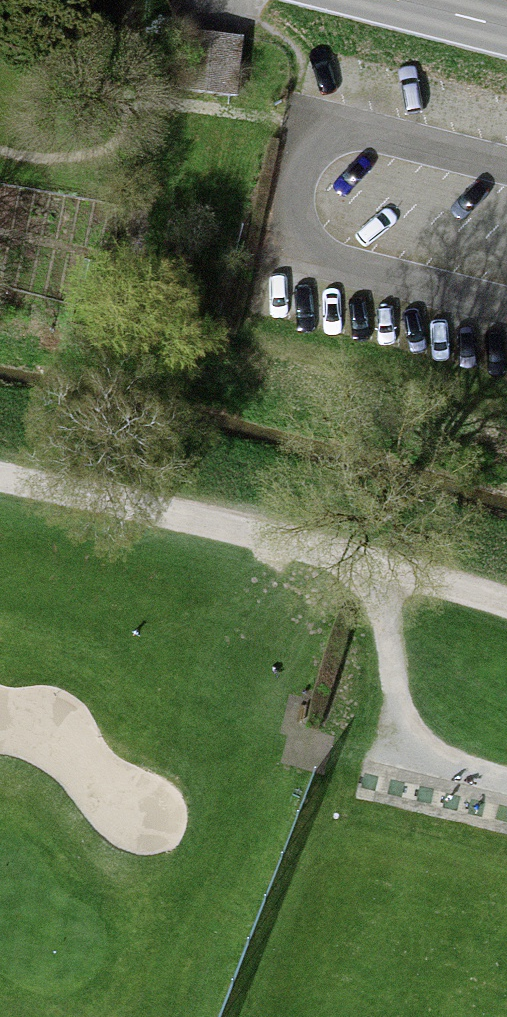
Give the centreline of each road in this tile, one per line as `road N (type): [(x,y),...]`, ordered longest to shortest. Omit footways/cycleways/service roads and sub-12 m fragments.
road 1 (track): [(0,473),(271,533),(506,602)]
road 2 (track): [(506,779),(444,763),(413,739),(398,703),(385,565)]

